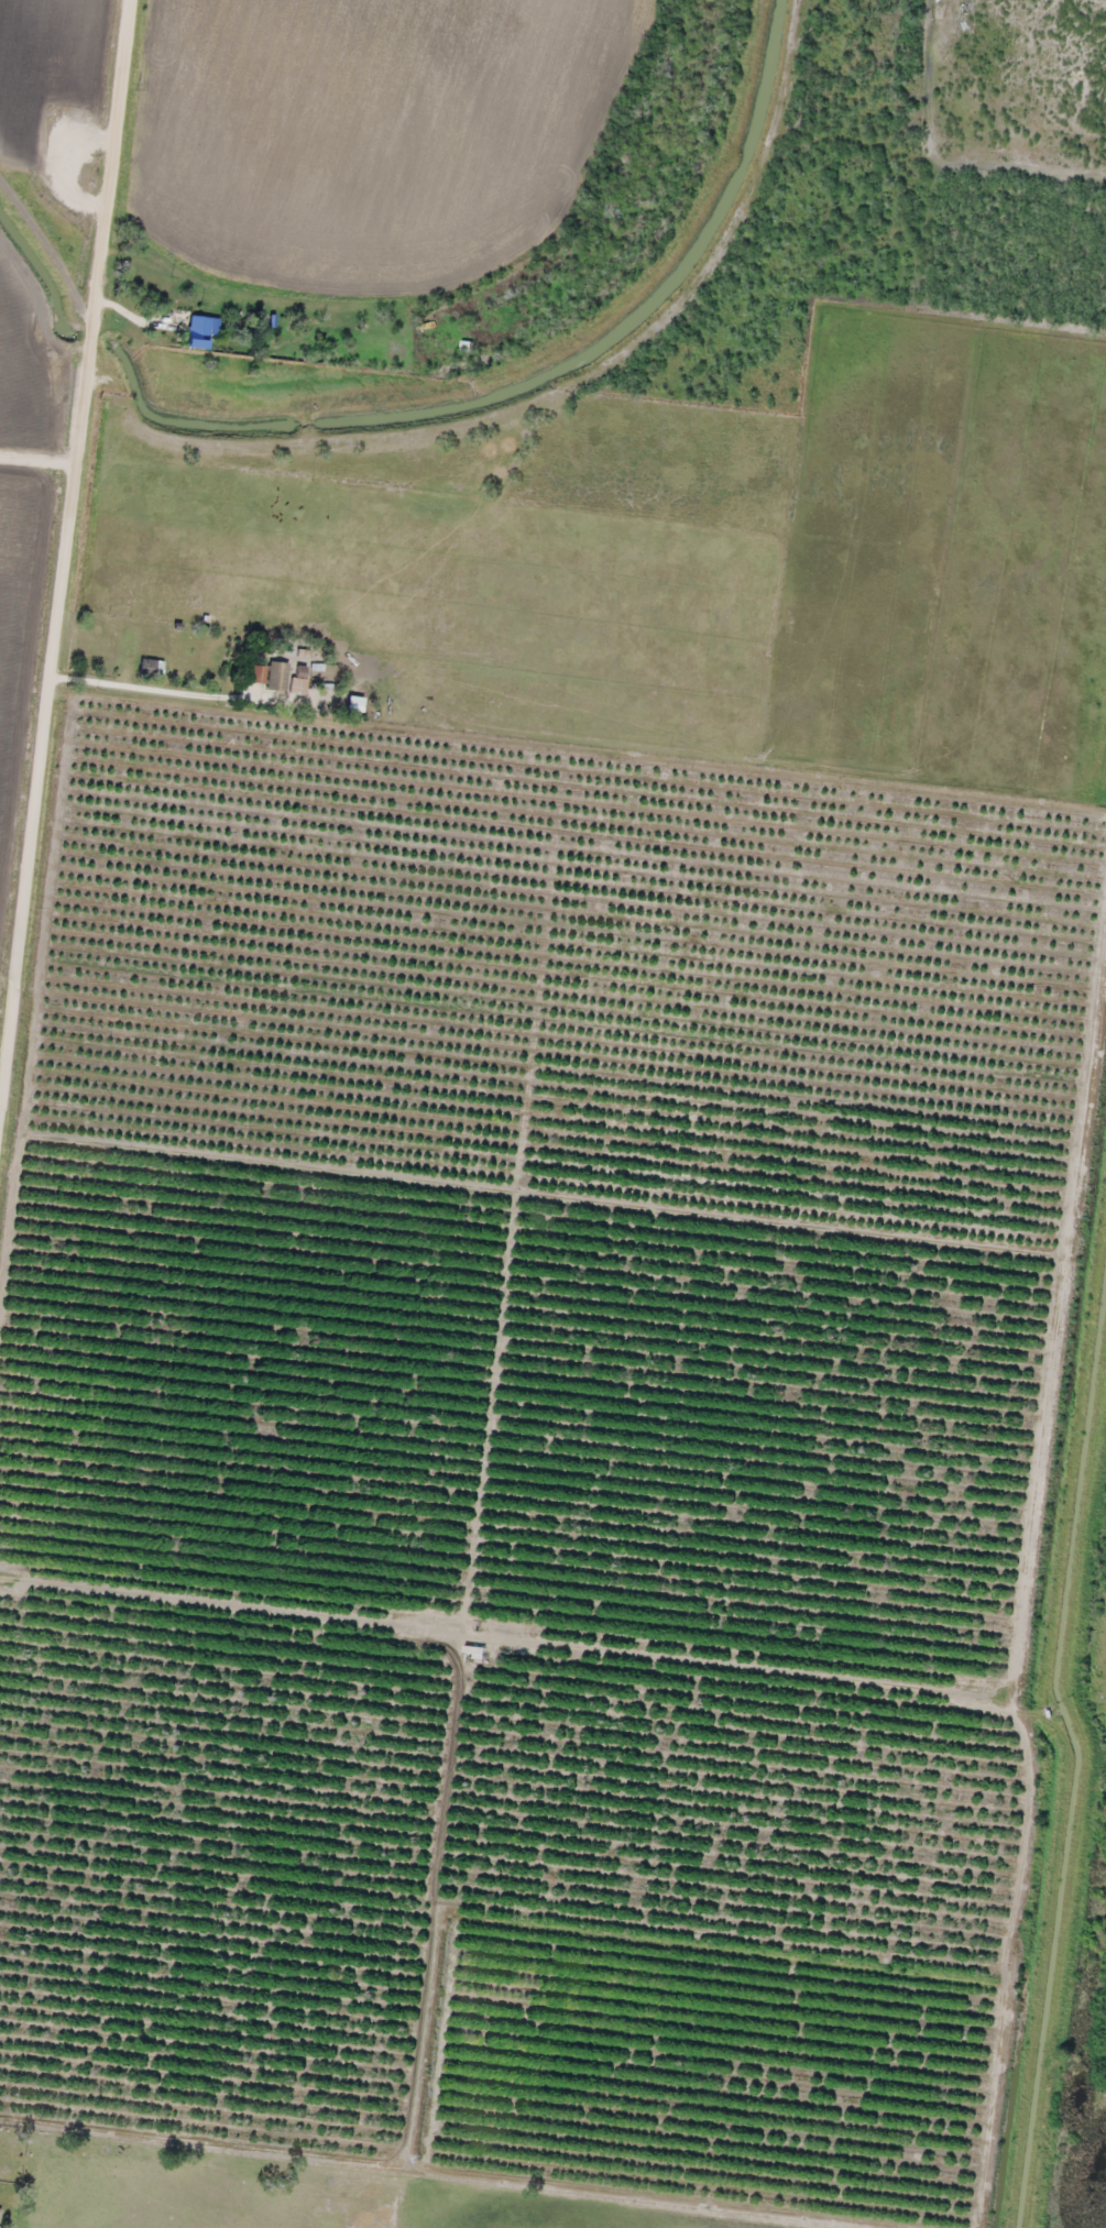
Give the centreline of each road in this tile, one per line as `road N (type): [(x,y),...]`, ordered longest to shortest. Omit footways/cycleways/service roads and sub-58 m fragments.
road 1 (track): [(130,0),(0,1111)]
road 2 (track): [(51,674),(211,696)]

